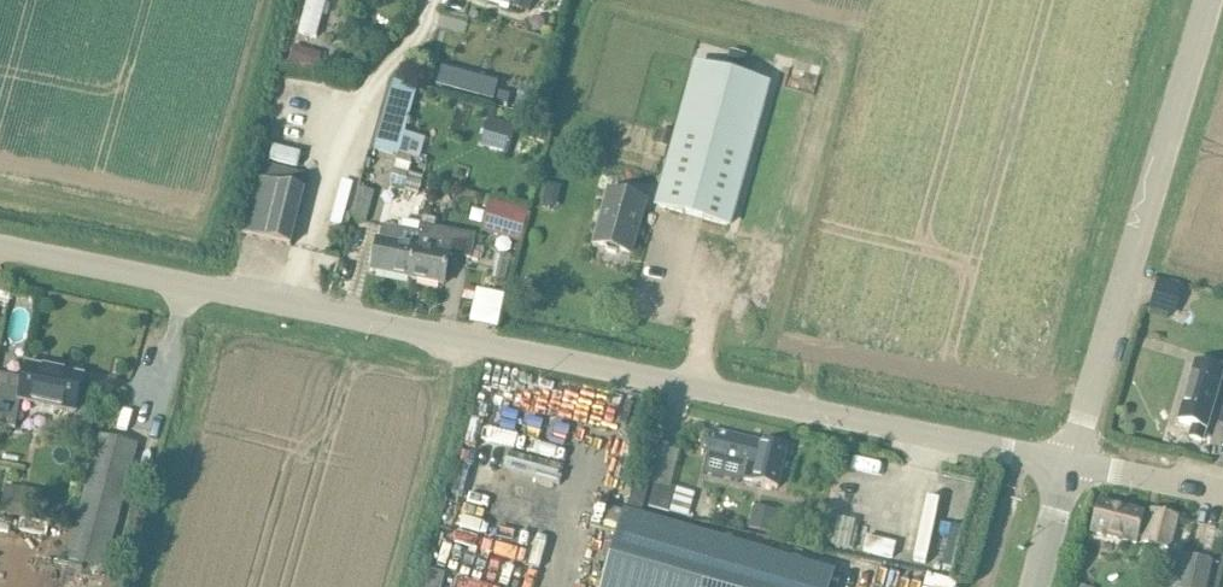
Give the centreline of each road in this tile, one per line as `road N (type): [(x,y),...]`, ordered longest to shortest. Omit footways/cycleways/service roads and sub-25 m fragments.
road 1 (unclassified): [(1069,463),(287,306)]
road 2 (unclassified): [(1069,463),(1208,0)]
road 3 (residential): [(287,306),(330,140),(413,44),(432,0)]
road 4 (unclassified): [(287,306),(0,251)]
road 5 (unclassified): [(1222,495),(1069,463)]
road 6 (unclassified): [(1034,586),(1069,463)]

